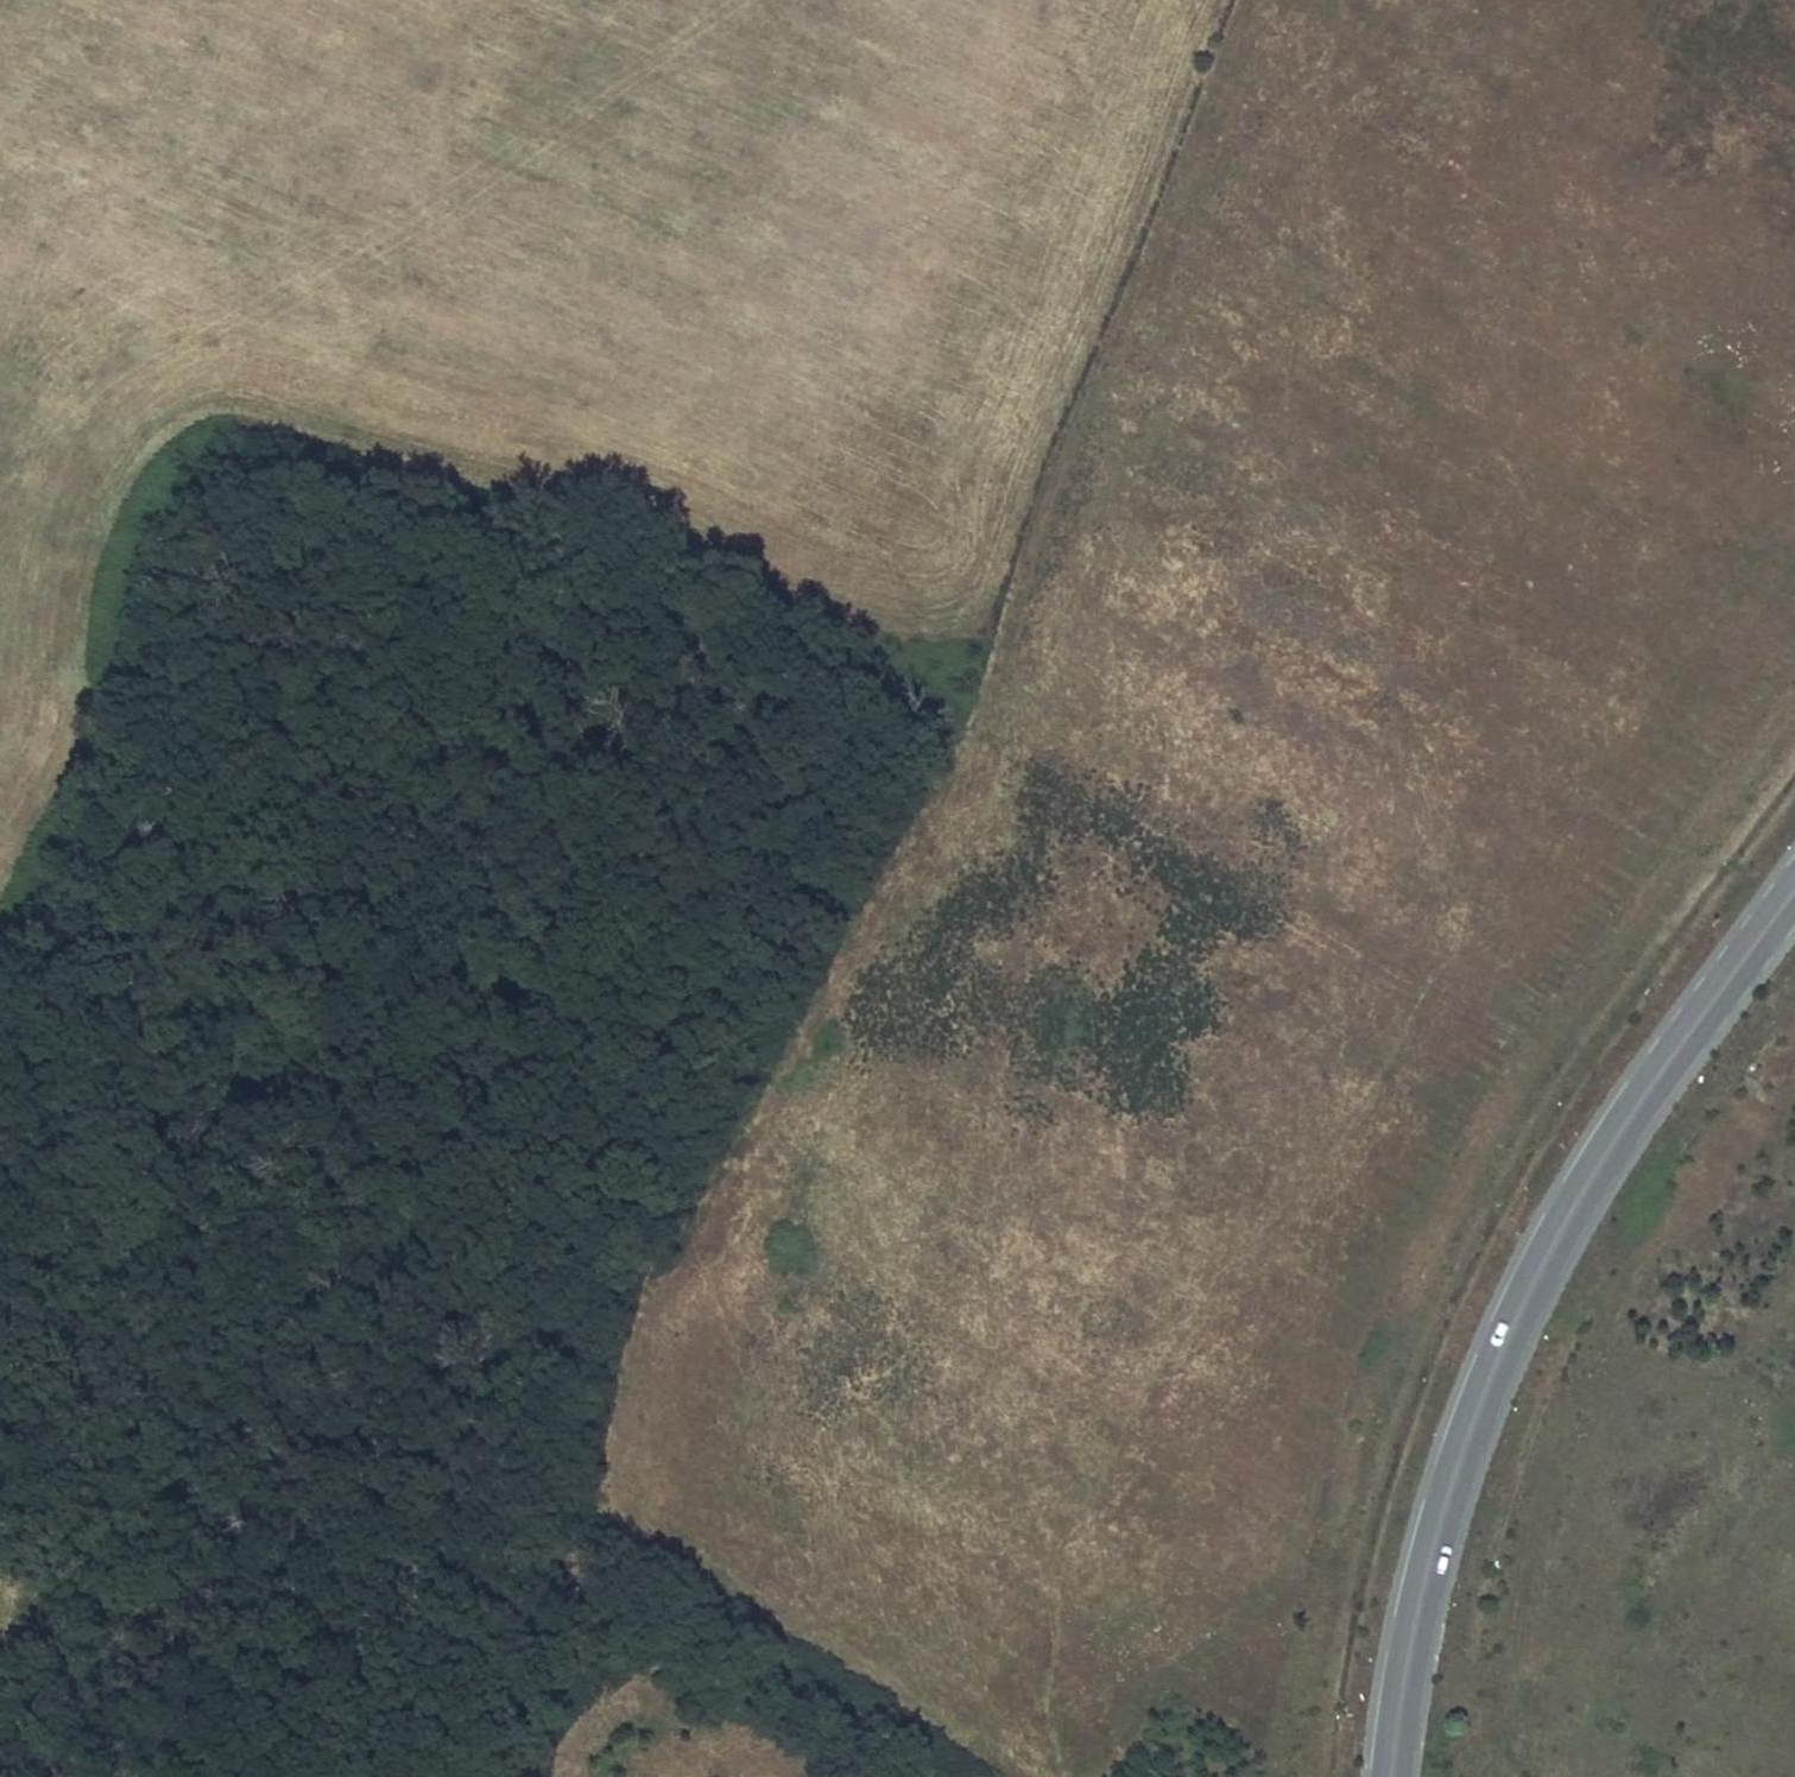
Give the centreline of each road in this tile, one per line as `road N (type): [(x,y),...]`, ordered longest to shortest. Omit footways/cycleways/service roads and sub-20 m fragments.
road 1 (secondary): [(1395,1776),(1423,1573),(1464,1438),(1531,1282),(1588,1177),(1794,893)]

